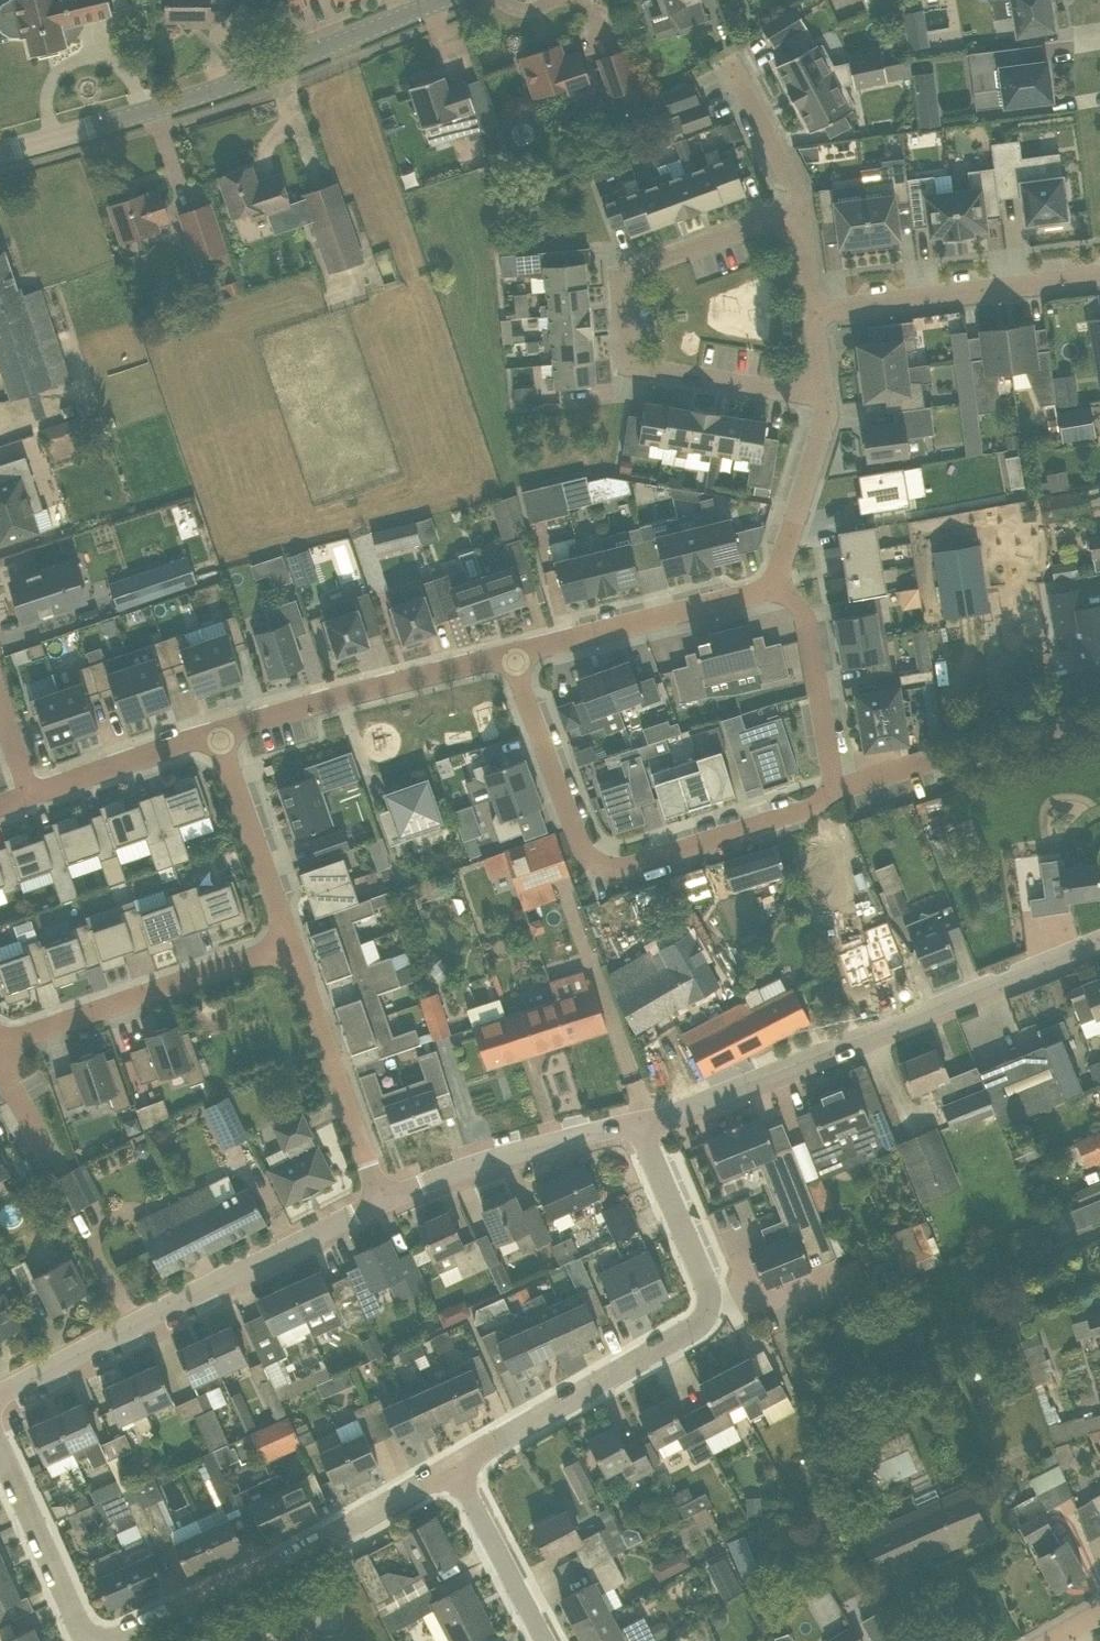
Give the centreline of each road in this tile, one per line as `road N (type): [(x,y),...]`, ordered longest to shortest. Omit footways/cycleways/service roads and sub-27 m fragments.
road 1 (residential): [(514,660),(559,806),(577,835),(609,857),(644,861),(850,799),(830,705),(790,587)]
road 2 (residential): [(456,1465),(287,1553),(89,1640),(0,1449)]
road 3 (residential): [(456,1465),(708,1318),(710,1284),(633,1117)]
road 4 (residential): [(633,1117),(727,1090),(1099,946)]
road 5 (residential): [(805,224),(622,280),(628,369),(823,400)]
road 6 (tertiary): [(0,152),(206,91),(440,0)]
road 7 (residential): [(0,1393),(378,1195)]
road 8 (residential): [(286,948),(0,1053)]
road 9 (residential): [(514,660),(222,738)]
road 10 (residential): [(790,587),(514,660)]
road 11 (residential): [(822,320),(1099,271)]
road 12 (residential): [(378,1195),(633,1117)]
road 13 (residential): [(286,948),(378,1195)]
road 14 (residential): [(222,738),(286,948)]
road 15 (residential): [(548,1640),(456,1465)]
road 16 (residential): [(35,795),(222,738)]
road 17 (residential): [(823,400),(790,587)]
road 18 (residential): [(732,66),(805,224)]

